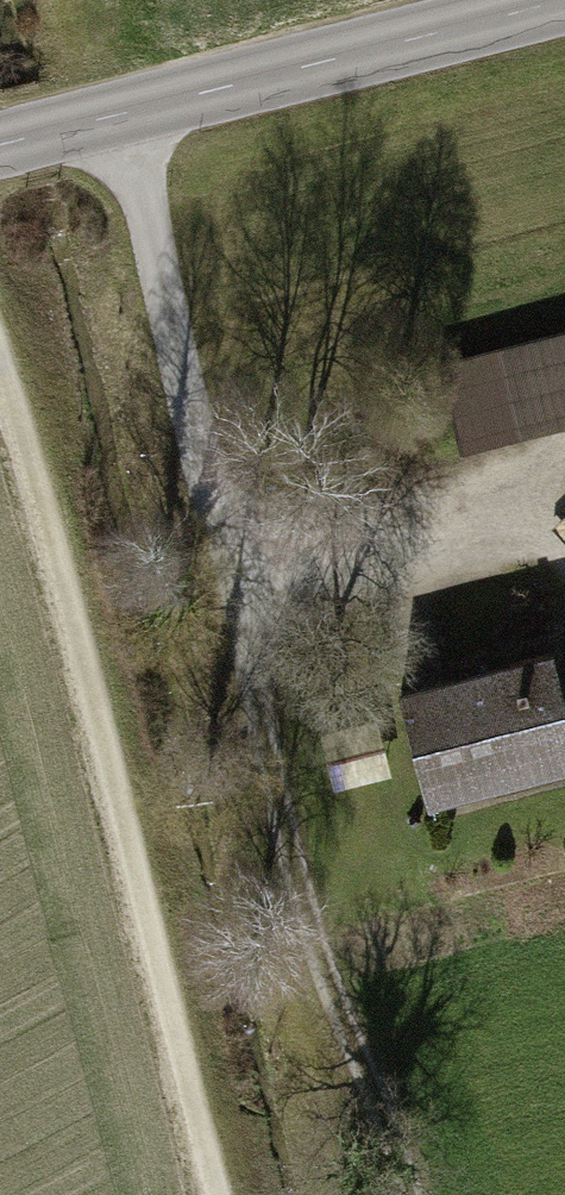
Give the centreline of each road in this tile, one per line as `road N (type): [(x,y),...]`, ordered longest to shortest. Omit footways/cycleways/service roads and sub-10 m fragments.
road 1 (track): [(406,1194),(352,1017),(302,905),(137,110)]
road 2 (track): [(213,1194),(95,666),(0,355)]
road 3 (tertiary): [(564,5),(0,144)]
road 4 (track): [(219,519),(540,528),(564,542)]

